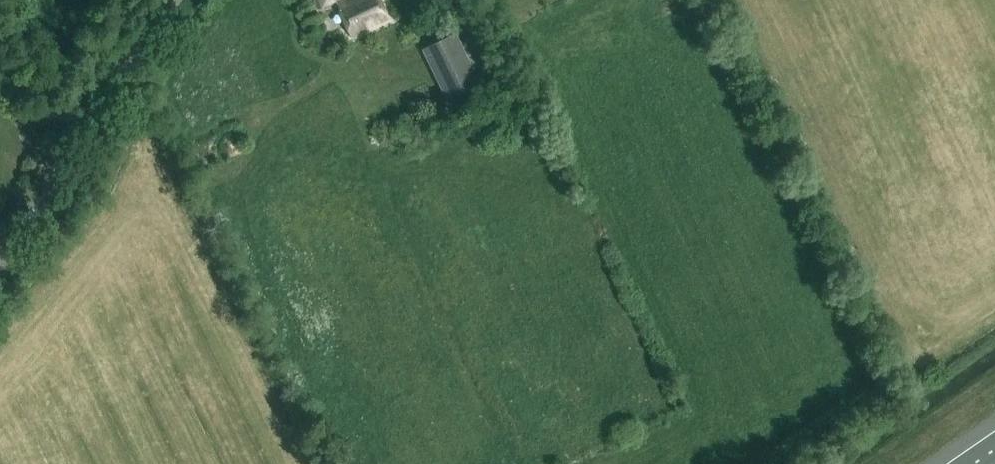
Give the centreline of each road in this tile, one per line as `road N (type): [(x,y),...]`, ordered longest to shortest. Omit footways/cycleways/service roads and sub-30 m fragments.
road 1 (unclassified): [(0,254),(164,0)]

